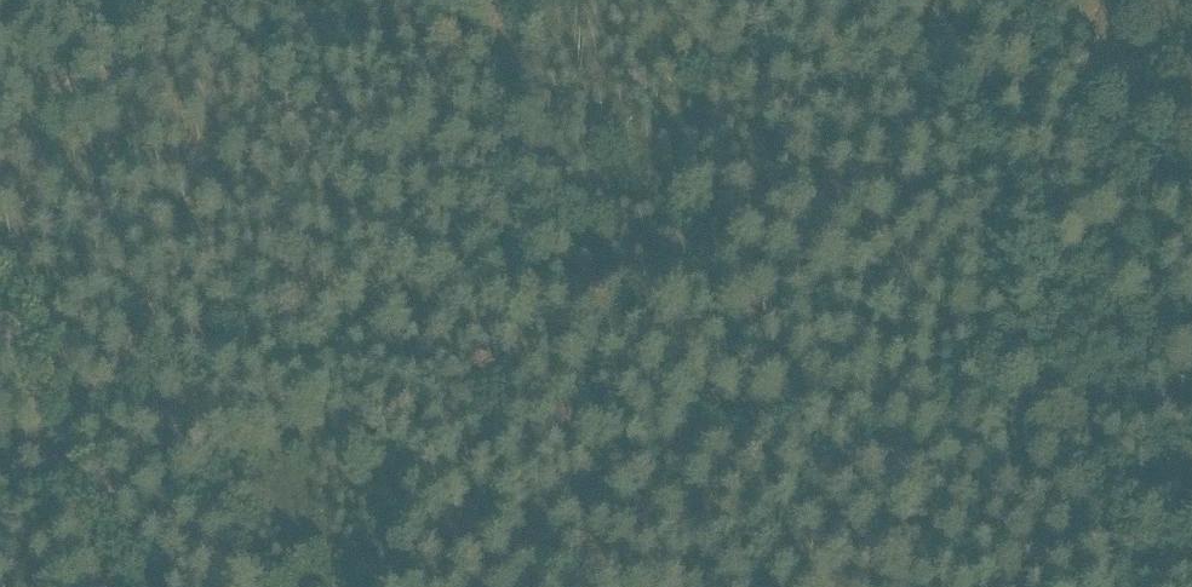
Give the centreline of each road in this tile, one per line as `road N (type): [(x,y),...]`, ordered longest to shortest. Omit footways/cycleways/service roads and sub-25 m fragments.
road 1 (track): [(1076,352),(653,467),(585,507),(499,586)]
road 2 (track): [(930,0),(1048,271),(1078,314)]
road 3 (track): [(0,321),(112,586)]
road 4 (track): [(1076,352),(1131,586)]
road 5 (track): [(1191,108),(1078,314)]

